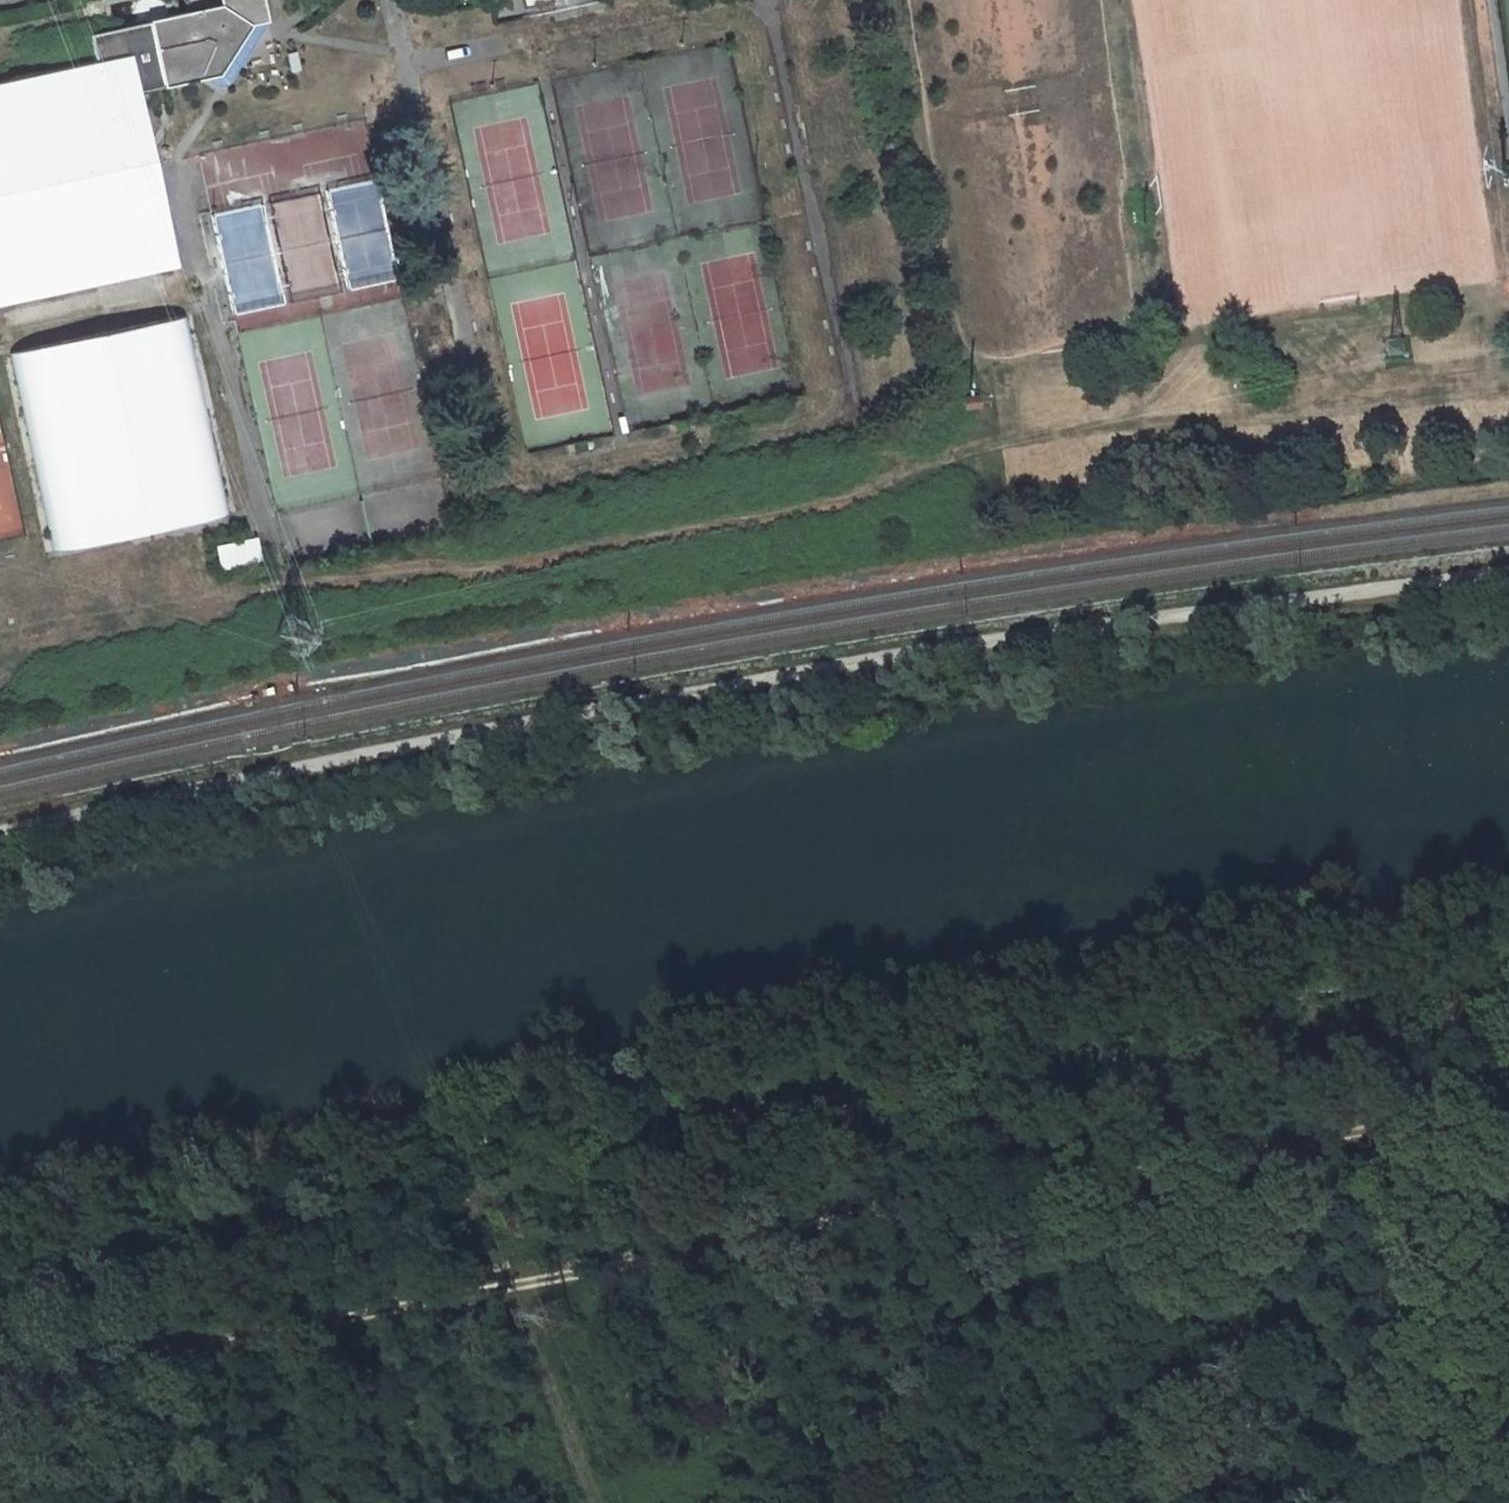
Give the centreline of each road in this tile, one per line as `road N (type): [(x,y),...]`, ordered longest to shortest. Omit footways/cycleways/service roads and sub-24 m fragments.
road 1 (track): [(0,1404),(191,1350),(1380,1126),(1508,1117)]
road 2 (track): [(0,830),(889,657),(1508,573)]

